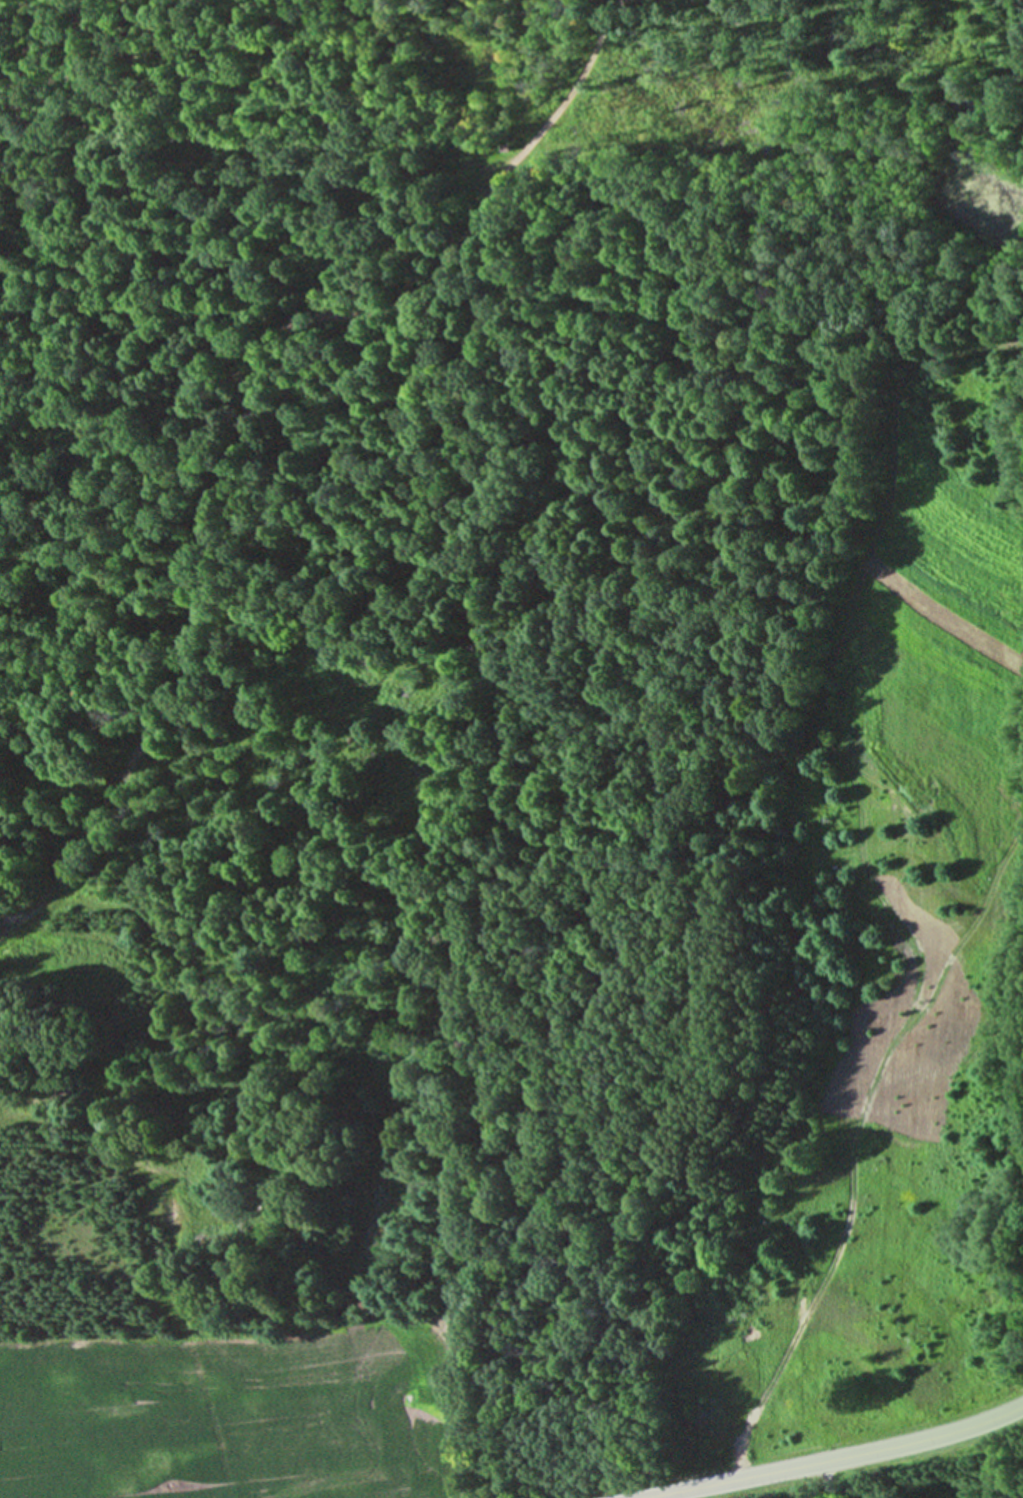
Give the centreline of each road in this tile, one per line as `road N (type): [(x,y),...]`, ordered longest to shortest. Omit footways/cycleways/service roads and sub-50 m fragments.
road 1 (track): [(0,933),(49,885),(79,827),(154,739),(182,658),(191,560),(228,481),(559,109),(626,0)]
road 2 (secondary): [(646,1497),(941,1437),(1022,1404)]

